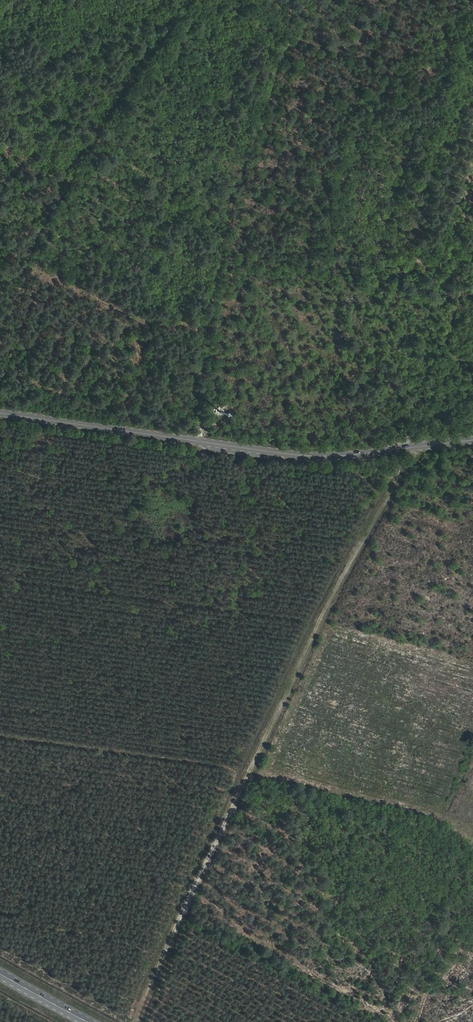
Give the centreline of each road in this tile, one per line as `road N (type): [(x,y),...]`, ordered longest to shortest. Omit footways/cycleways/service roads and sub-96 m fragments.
road 1 (track): [(140,1021),(404,451)]
road 2 (secondary): [(0,413),(295,456),(345,459),(472,442)]

